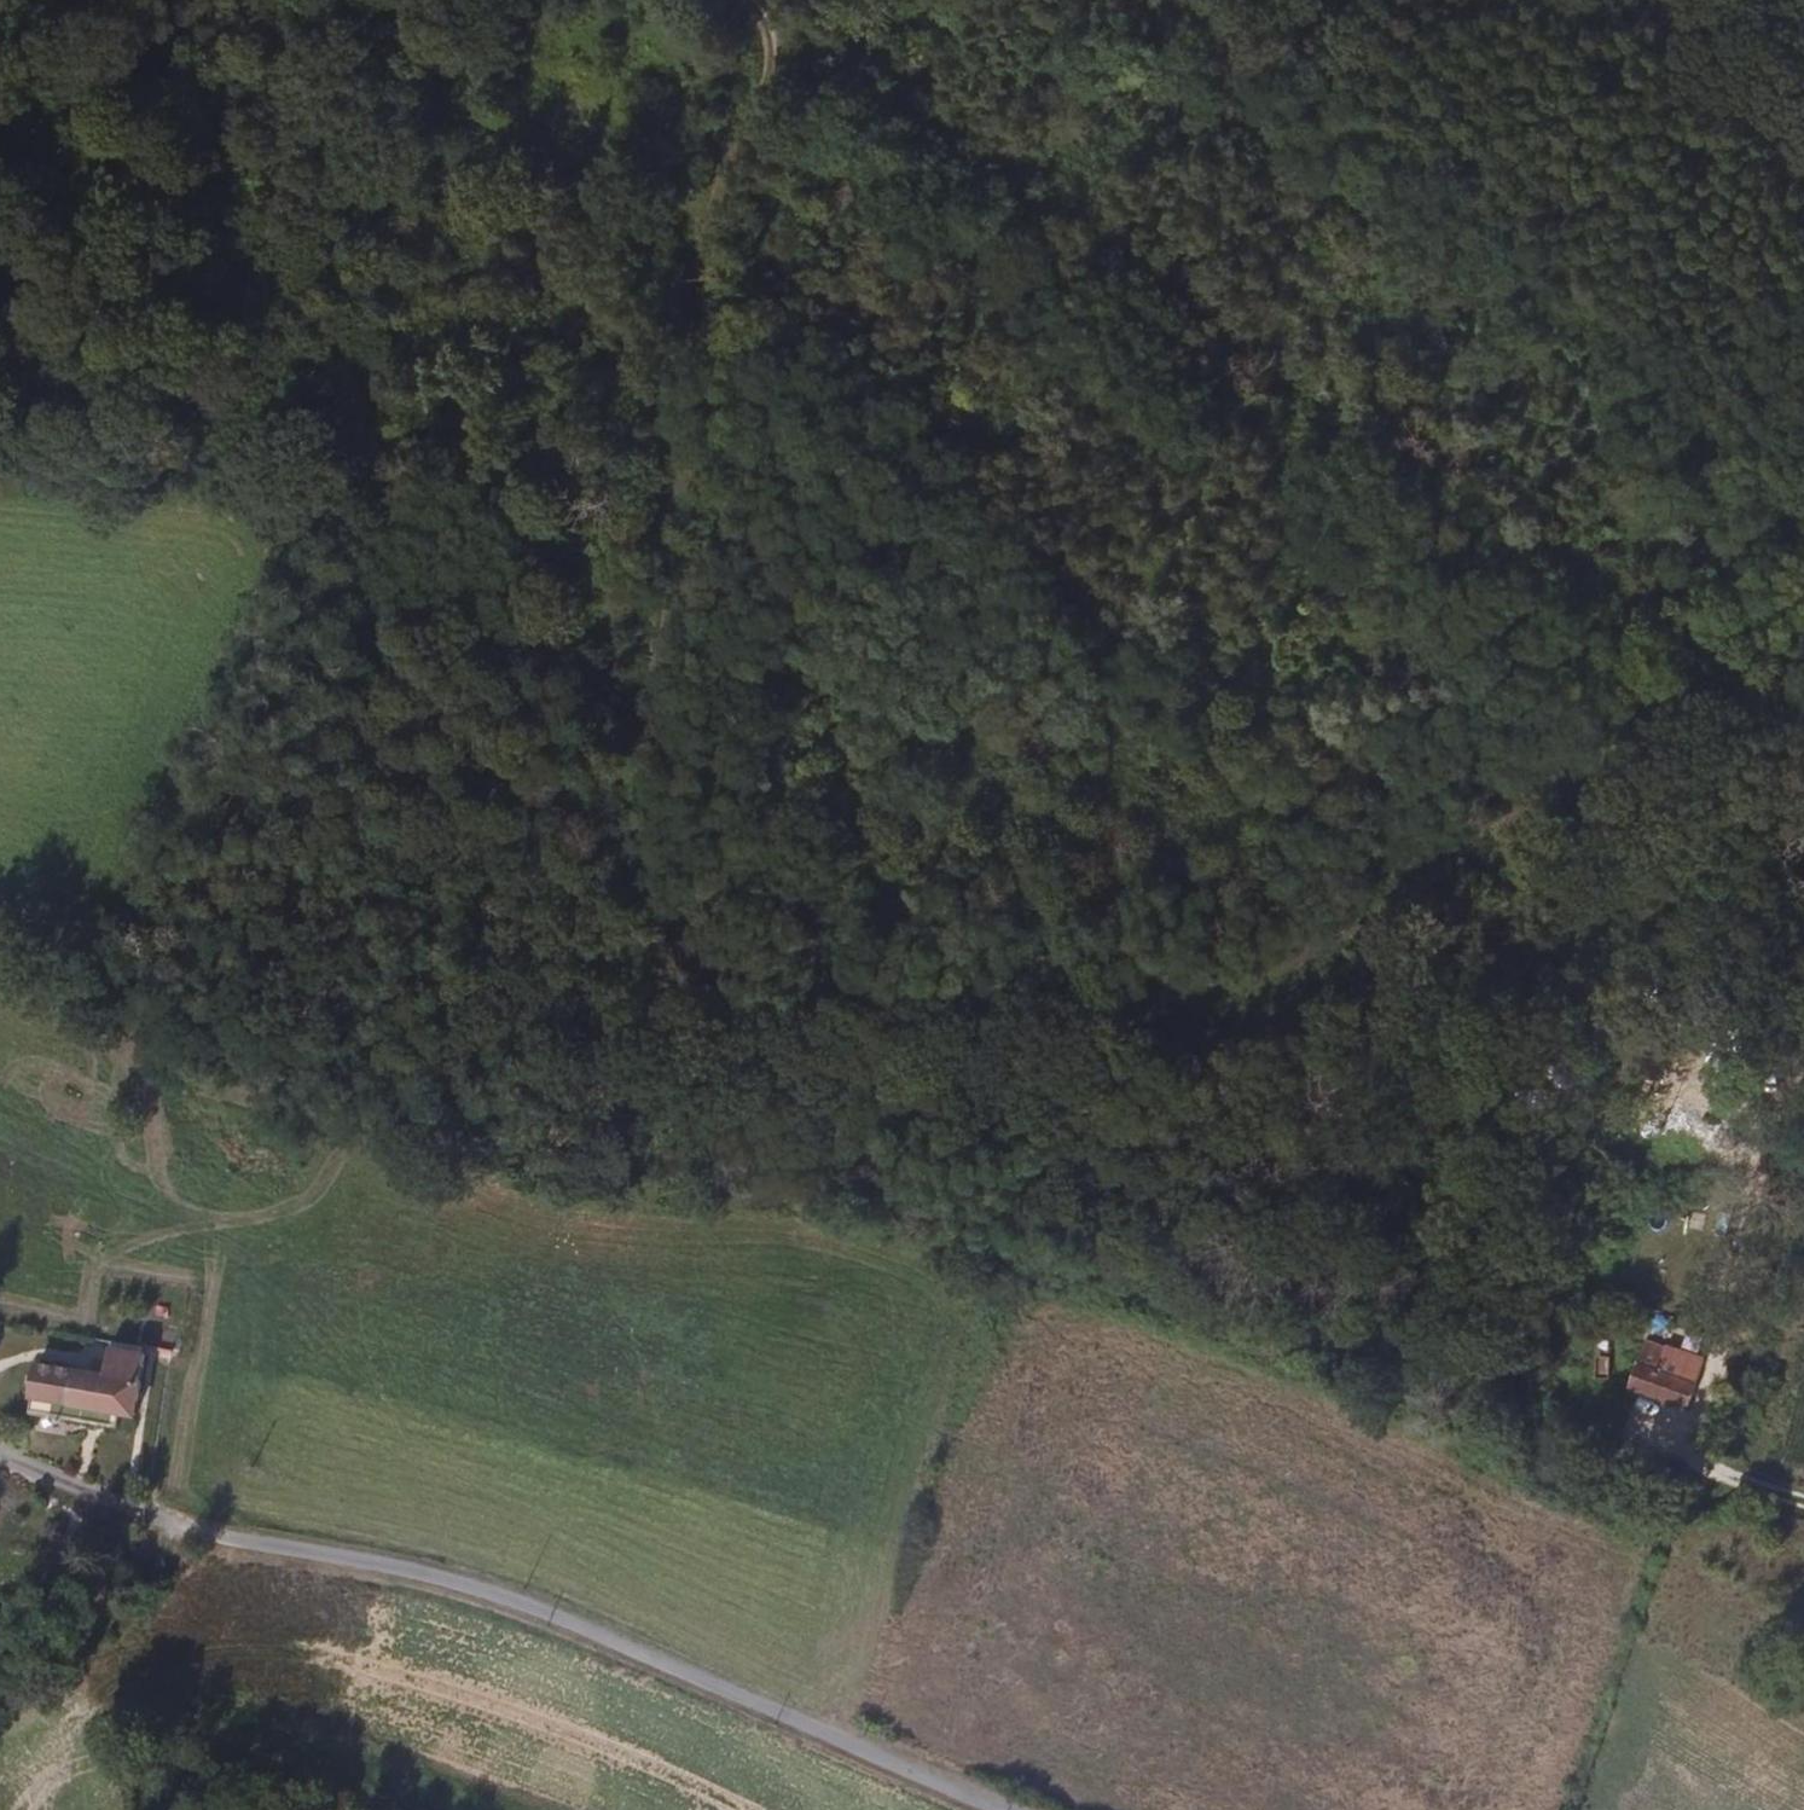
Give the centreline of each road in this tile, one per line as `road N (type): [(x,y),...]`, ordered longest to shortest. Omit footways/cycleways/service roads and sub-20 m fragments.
road 1 (track): [(738,0),(760,48),(753,110),(688,312),(644,812),(649,858),(676,905),(723,952),(835,989),(1099,1003),(1234,990),(1349,945),(1465,837),(1605,757),(1683,736),(1803,667)]
road 2 (track): [(0,1467),(155,1522),(507,1598),(1006,1809)]

